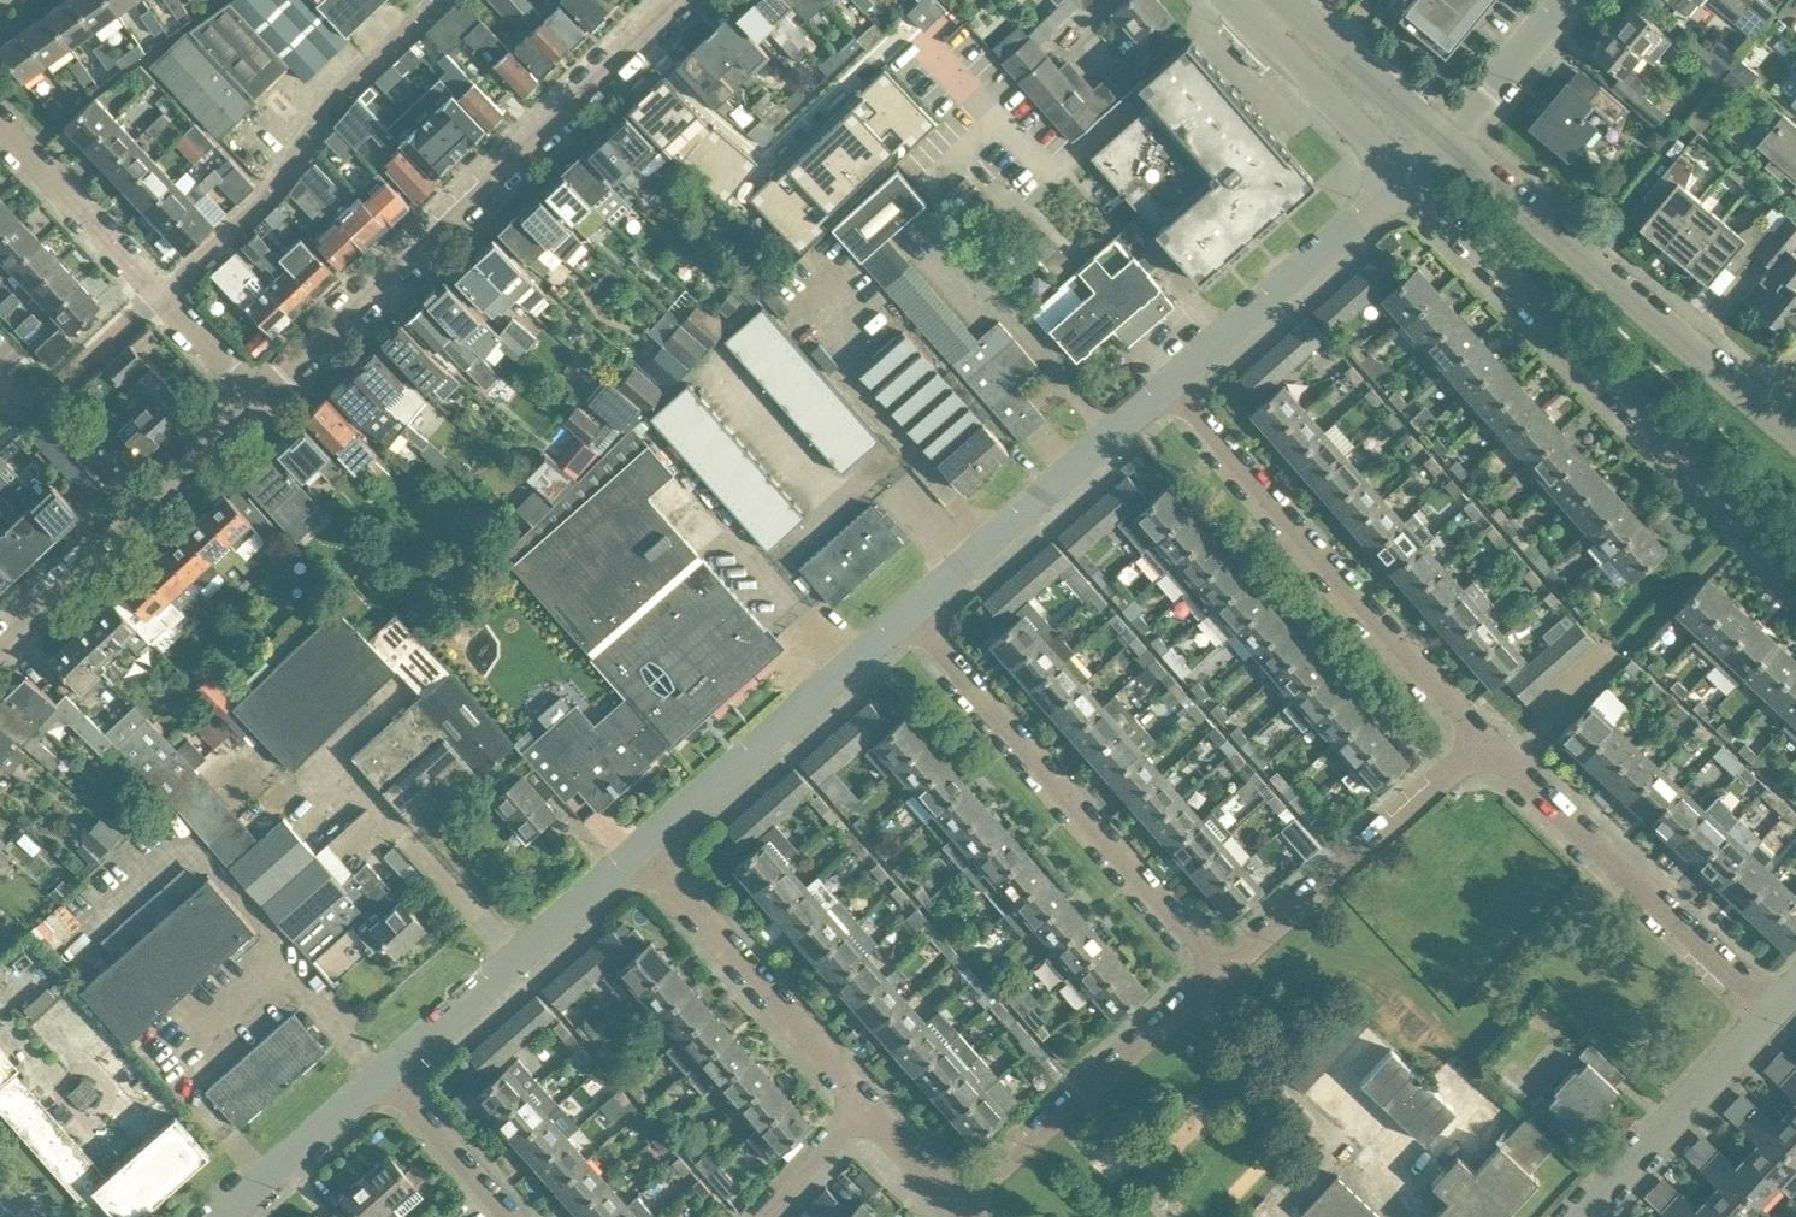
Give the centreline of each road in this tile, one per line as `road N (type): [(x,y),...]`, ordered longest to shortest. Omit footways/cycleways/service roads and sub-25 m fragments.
road 1 (residential): [(256,396),(680,0)]
road 2 (residential): [(1407,174),(1795,585)]
road 3 (residential): [(1496,745),(1172,384)]
road 4 (residential): [(1224,974),(910,617)]
road 5 (residential): [(1795,426),(1451,136)]
road 6 (residential): [(1781,1015),(1496,745)]
road 7 (residential): [(256,396),(0,124)]
road 8 (residential): [(1496,745),(1224,974)]
road 9 (residential): [(0,640),(256,396)]
road 10 (residential): [(910,617),(1172,384)]
road 11 (residential): [(1224,974),(964,1206)]
road 12 (residential): [(869,1115),(651,845)]
road 13 (residential): [(651,845),(910,617)]
road 14 (residential): [(395,1074),(651,845)]
road 15 (residential): [(1172,384),(1407,174)]
road 16 (residential): [(1597,1216),(1781,1015)]
road 17 (residential): [(224,1216),(395,1074)]
road 18 (residential): [(521,1216),(395,1074)]
road 19 (residential): [(1388,128),(1257,0)]
road 20 (residential): [(1451,136),(1566,0)]
road 21 (residential): [(777,1216),(869,1115)]
road 22 (residential): [(964,1206),(869,1115)]

